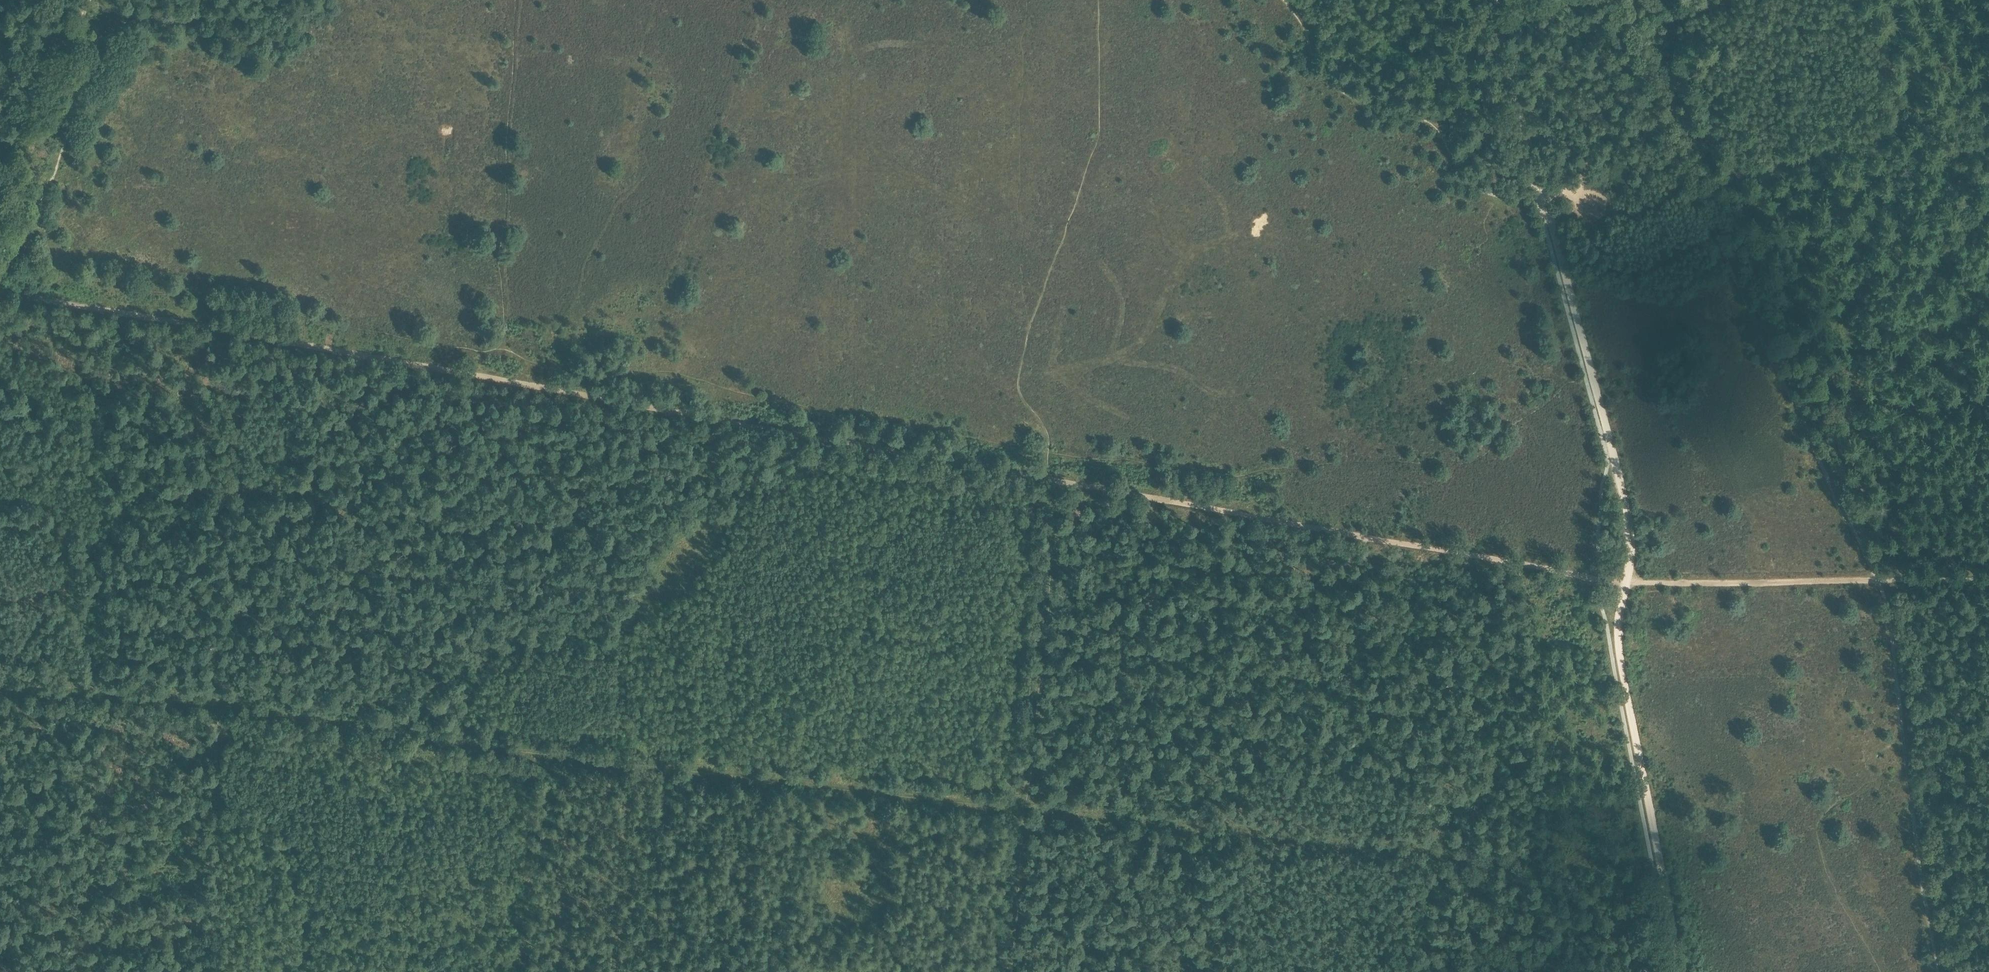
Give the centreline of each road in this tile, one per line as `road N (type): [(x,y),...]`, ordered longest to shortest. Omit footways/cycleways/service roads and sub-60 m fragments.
road 1 (track): [(0,291),(1630,582)]
road 2 (track): [(518,0),(502,351),(579,373),(644,368),(1216,479),(1360,460),(1483,456),(1509,426),(1567,385),(1592,378)]
road 3 (track): [(1285,0),(1333,84),(1438,124),(1463,171),(1482,186),(1505,194),(1532,185),(1543,197),(1572,188),(1608,199)]
road 4 (track): [(1684,971),(1618,635),(1630,582)]
road 5 (track): [(1592,378),(1493,0)]
road 6 (track): [(1063,480),(1027,809)]
road 7 (track): [(1988,102),(1700,187)]
road 8 (track): [(1883,579),(1630,582)]
road 9 (track): [(88,0),(0,222)]
road 10 (track): [(1796,393),(1988,373)]
road 11 (track): [(1612,1),(1692,172)]
road 12 (track): [(1011,971),(1027,809)]
road 13 (track): [(1630,582),(1629,513),(1612,449)]
road 14 (track): [(1615,0),(1498,33)]

